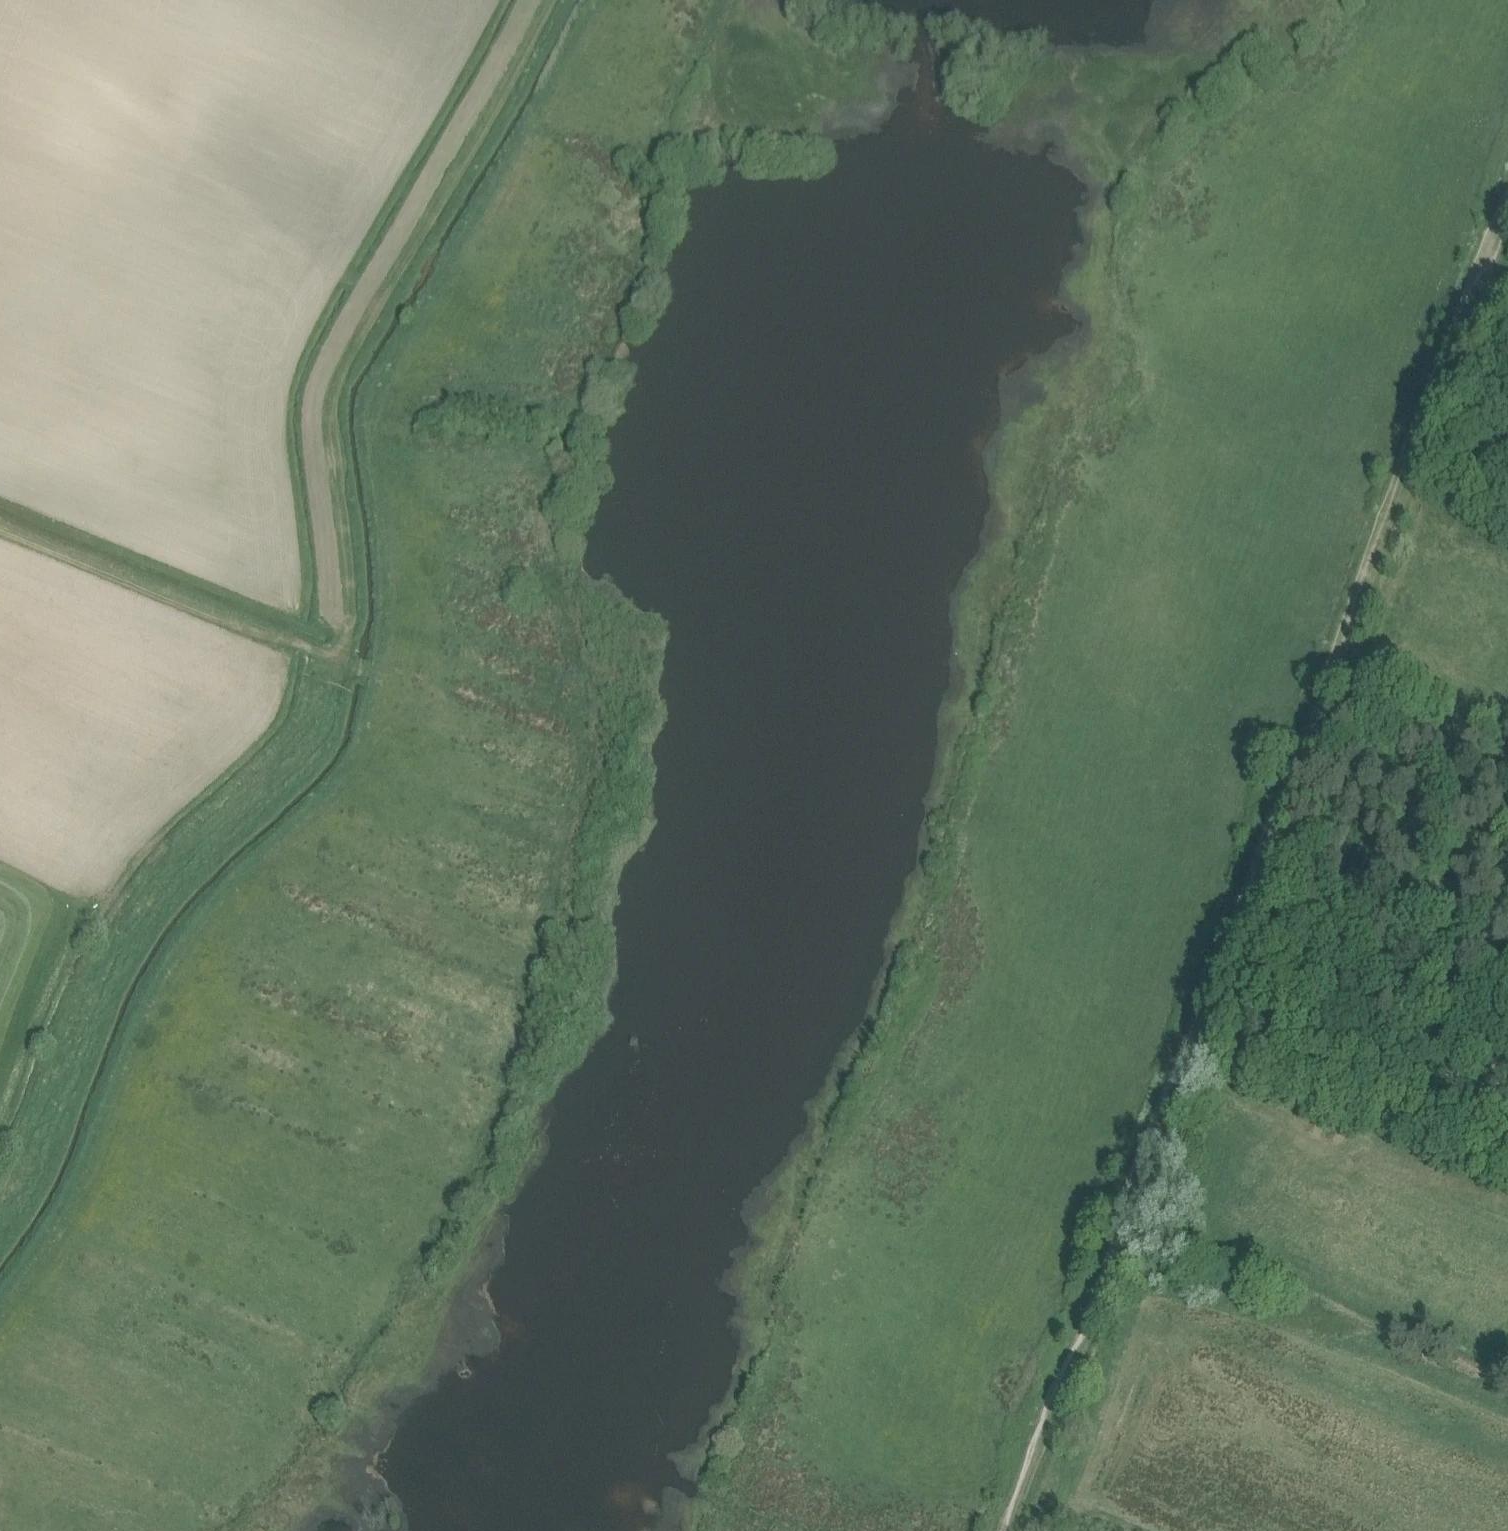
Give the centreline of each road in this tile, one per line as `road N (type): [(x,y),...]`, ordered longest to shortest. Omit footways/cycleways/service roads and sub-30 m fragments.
road 1 (track): [(1006,1530),(1507,207)]
road 2 (track): [(528,0),(321,397),(342,585),(334,654),(269,637),(0,531)]

